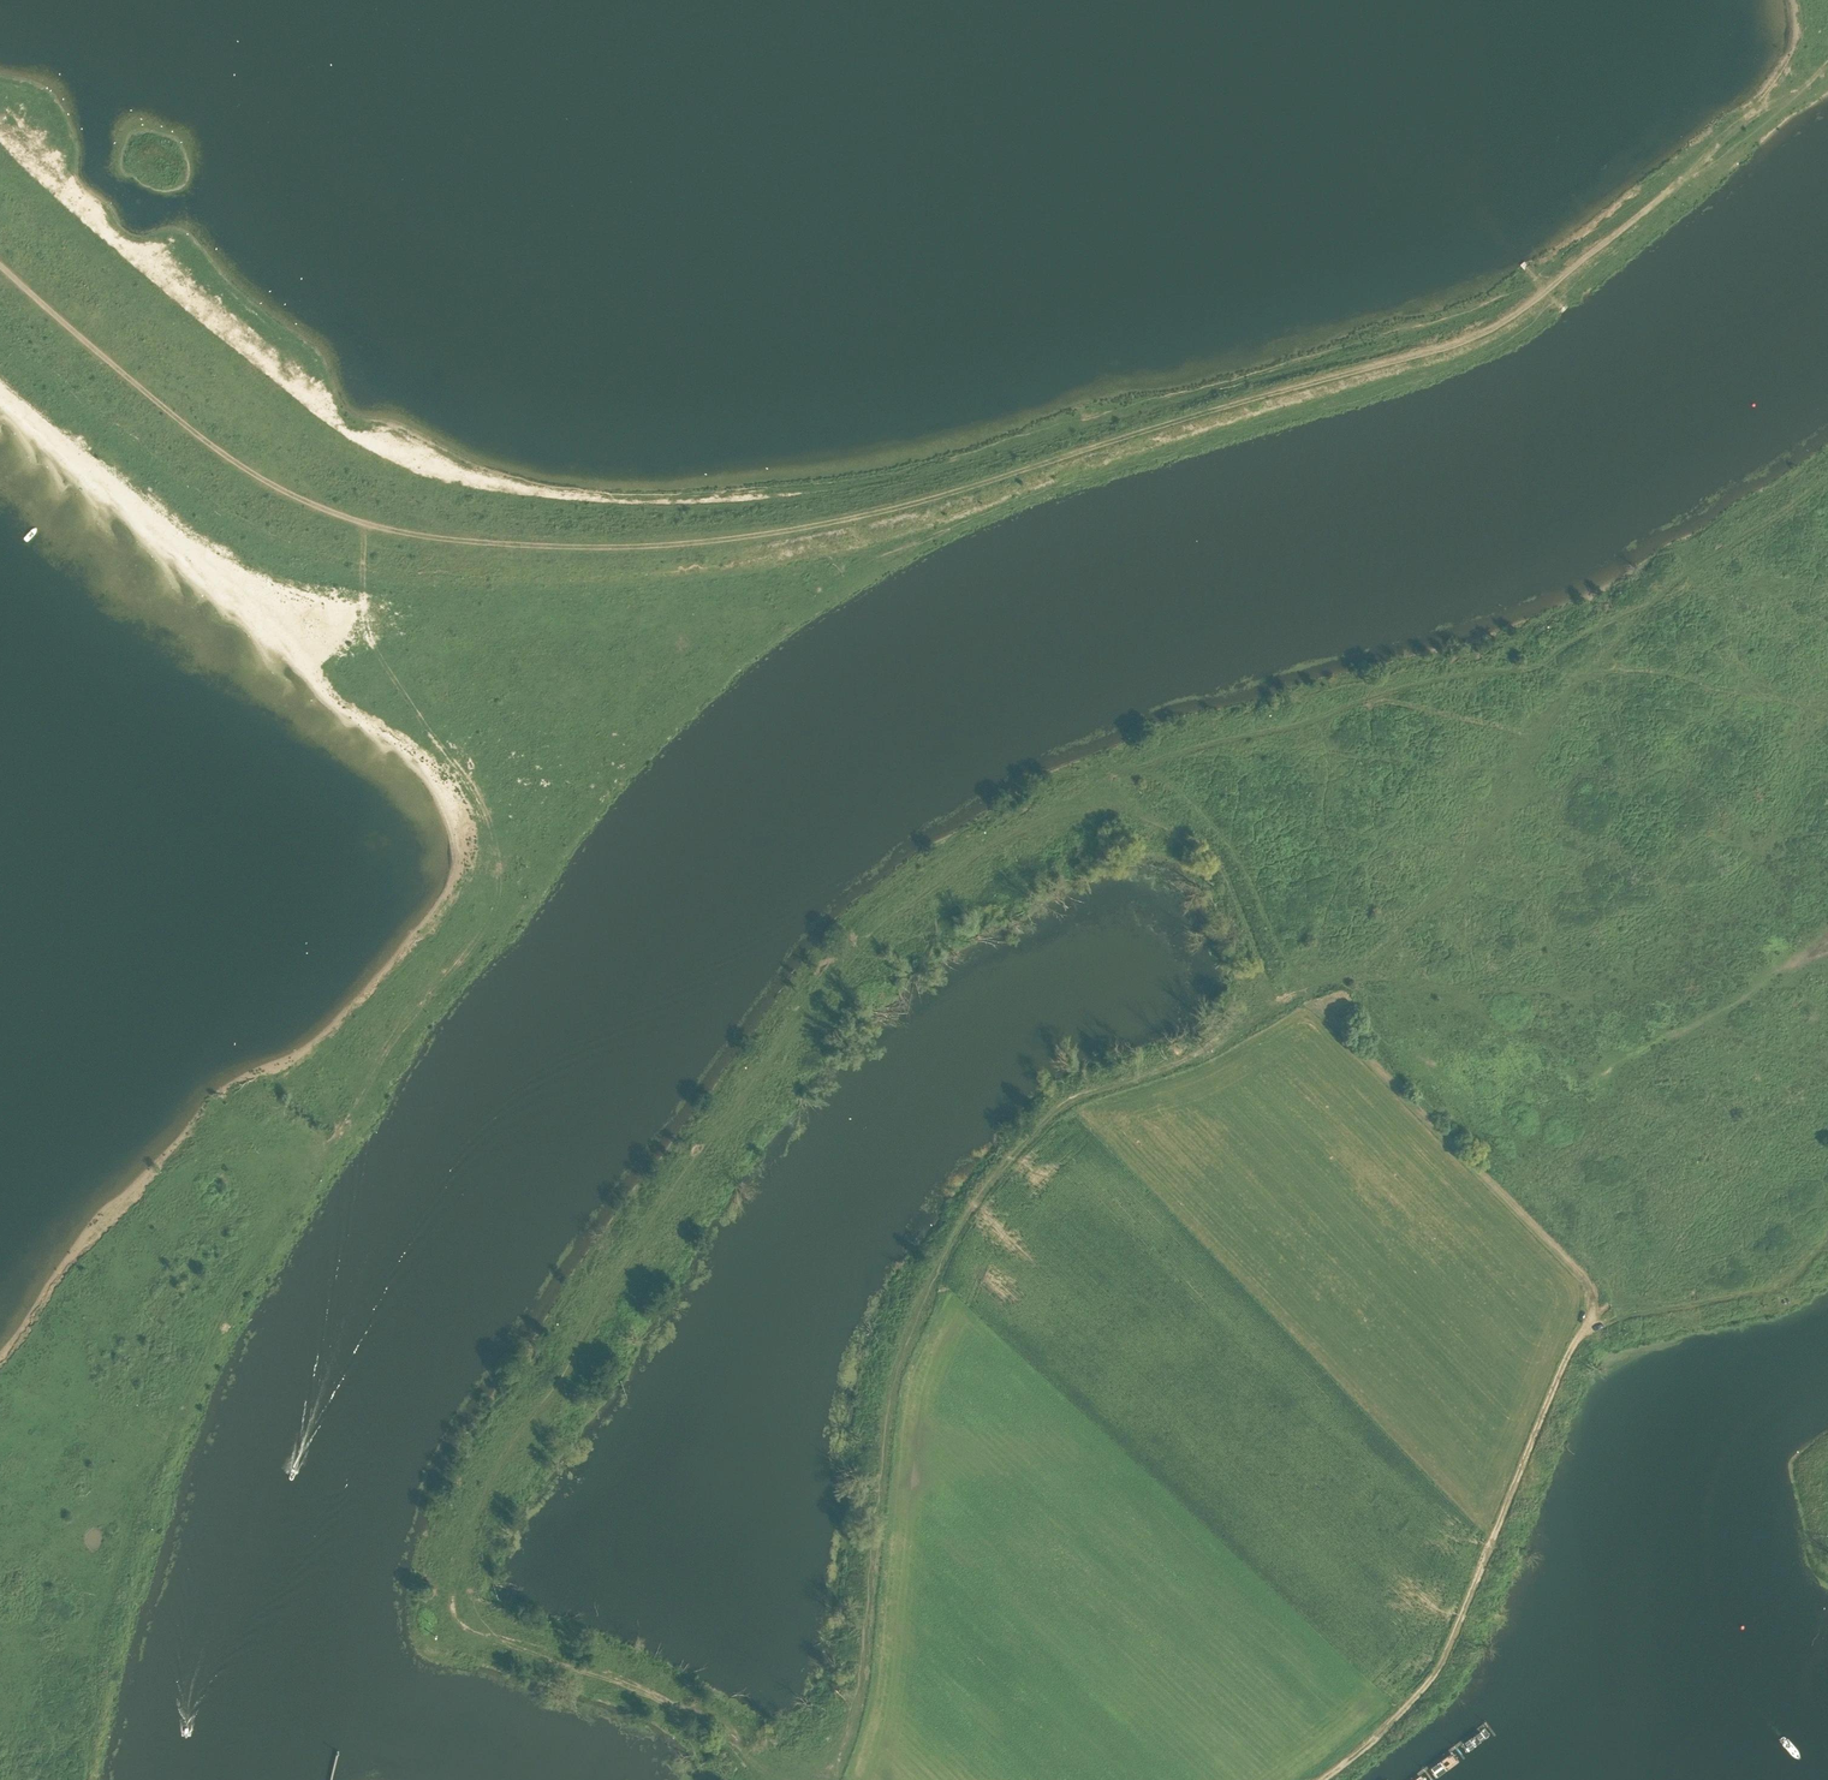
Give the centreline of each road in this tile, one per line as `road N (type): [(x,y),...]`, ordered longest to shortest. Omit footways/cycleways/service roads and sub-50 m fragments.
road 1 (track): [(0,268),(171,417),(309,505),(456,537),(642,542),(778,527),(980,483),(1450,346),(1506,322),(1675,185)]
road 2 (track): [(825,1779),(623,1685),(516,1642),(477,1638),(452,1619),(467,1539),(490,1471),(568,1370),(588,1320),(683,1177),(818,999),(923,888),(1101,770)]
road 3 (track): [(833,1779),(867,1684),(882,1447),(895,1357),(912,1314),(1016,1140),(1057,1104),(1200,1053),(1240,1017),(1250,992),(1248,922),(1232,888),(1182,841),(1115,821),(1101,770)]
road 4 (track): [(1588,1329),(1591,1289),(1362,1050),(1309,1003),(1243,1009)]
road 5 (track): [(364,523),(361,580),(376,652),(466,775),(496,837),(497,898)]
road 6 (track): [(1588,1329),(1796,1280),(1827,1239)]

